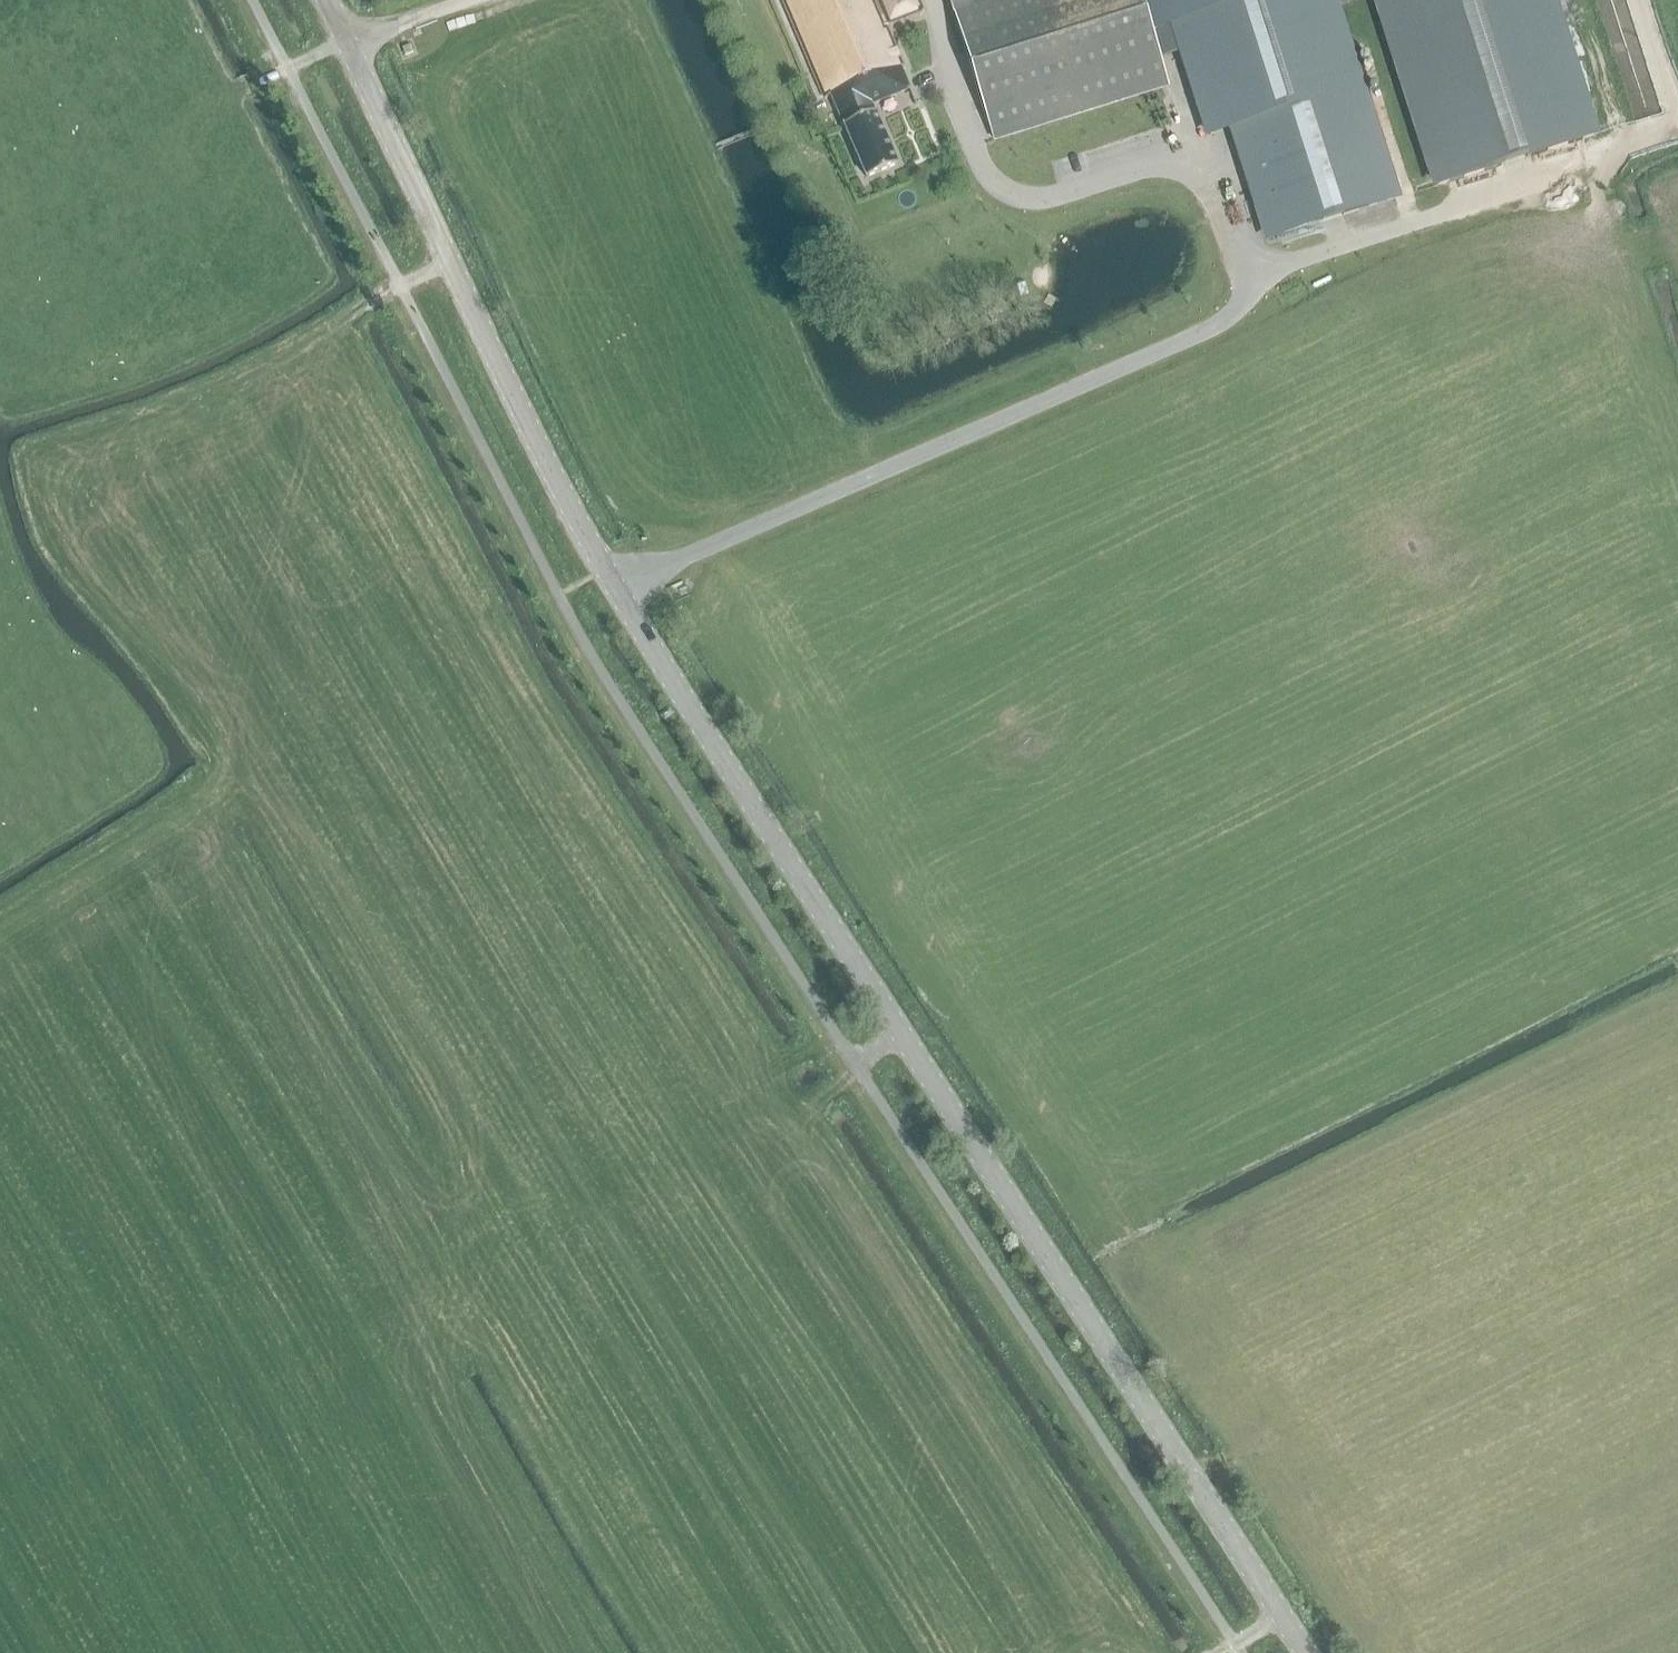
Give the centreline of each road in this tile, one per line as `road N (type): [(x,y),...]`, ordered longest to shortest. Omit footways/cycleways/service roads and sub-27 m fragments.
road 1 (tertiary): [(1306,1652),(615,589),(518,405),(327,0)]
road 2 (track): [(1440,213),(1667,133),(1677,122)]

